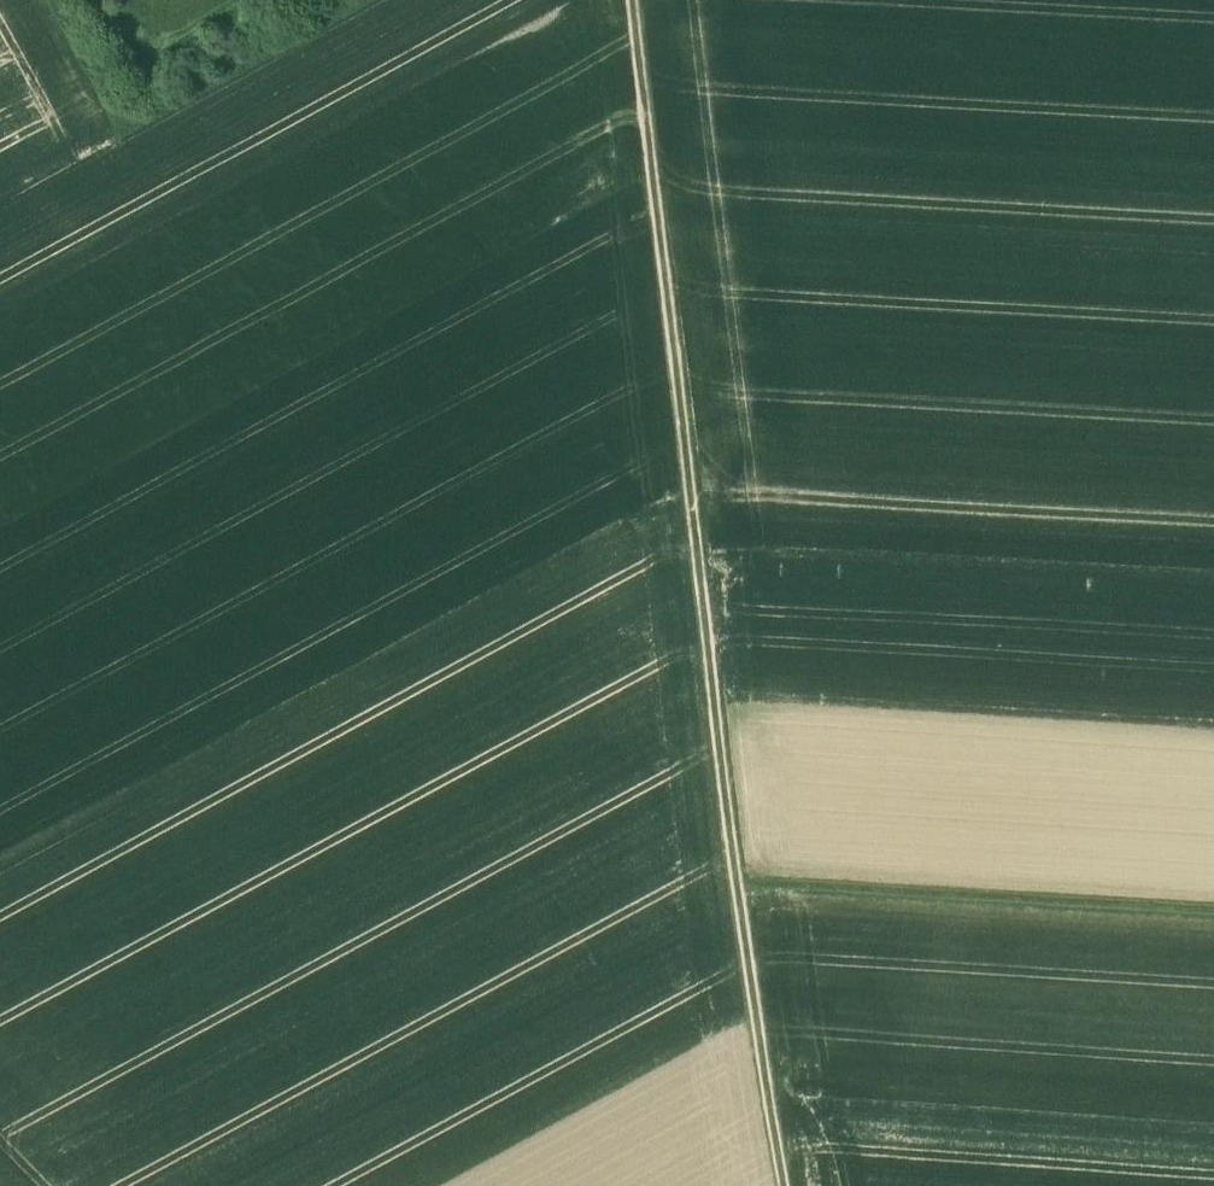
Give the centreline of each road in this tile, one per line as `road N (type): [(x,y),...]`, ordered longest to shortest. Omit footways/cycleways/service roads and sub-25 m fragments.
road 1 (track): [(785,1185),(739,892),(633,0)]
road 2 (track): [(1213,916),(739,892)]

